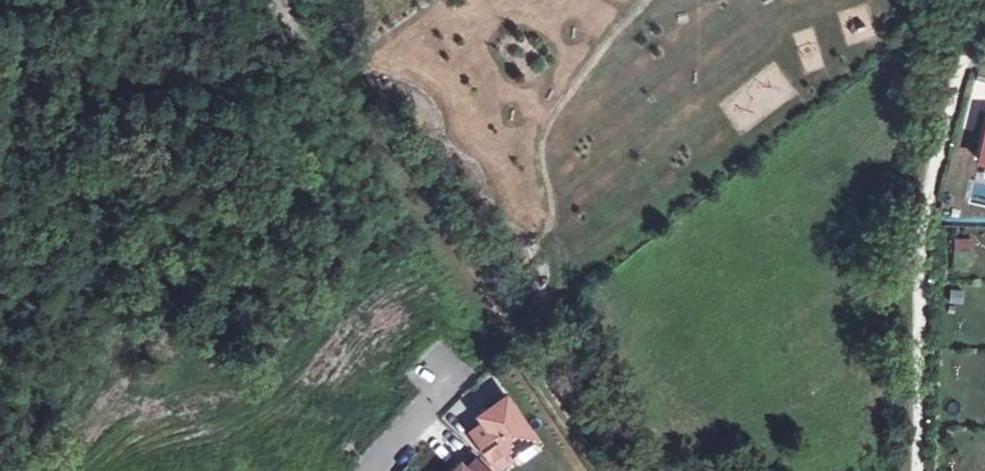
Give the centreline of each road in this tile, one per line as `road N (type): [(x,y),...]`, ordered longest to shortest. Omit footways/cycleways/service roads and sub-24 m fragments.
road 1 (residential): [(376,470),(463,377)]

